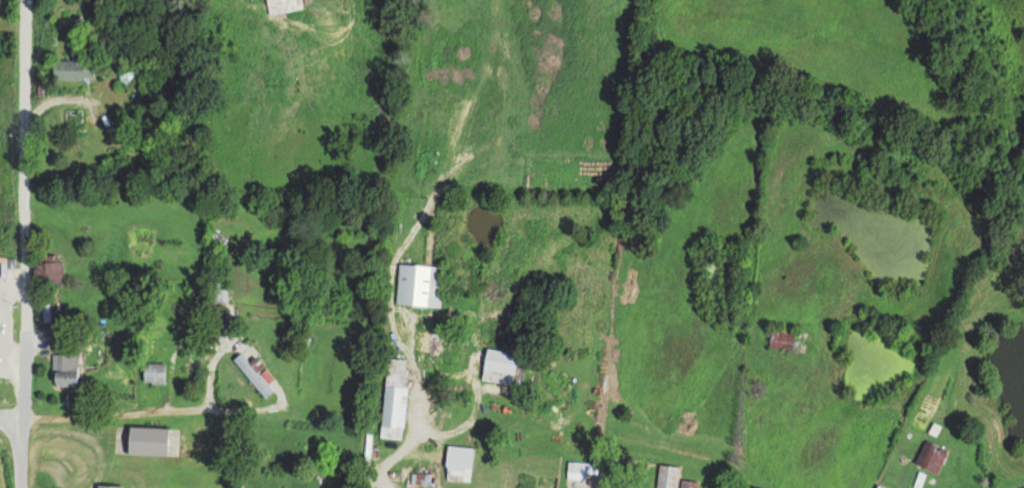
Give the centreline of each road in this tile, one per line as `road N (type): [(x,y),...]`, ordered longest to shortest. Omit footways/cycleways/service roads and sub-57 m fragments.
road 1 (residential): [(21,487),(27,0)]

